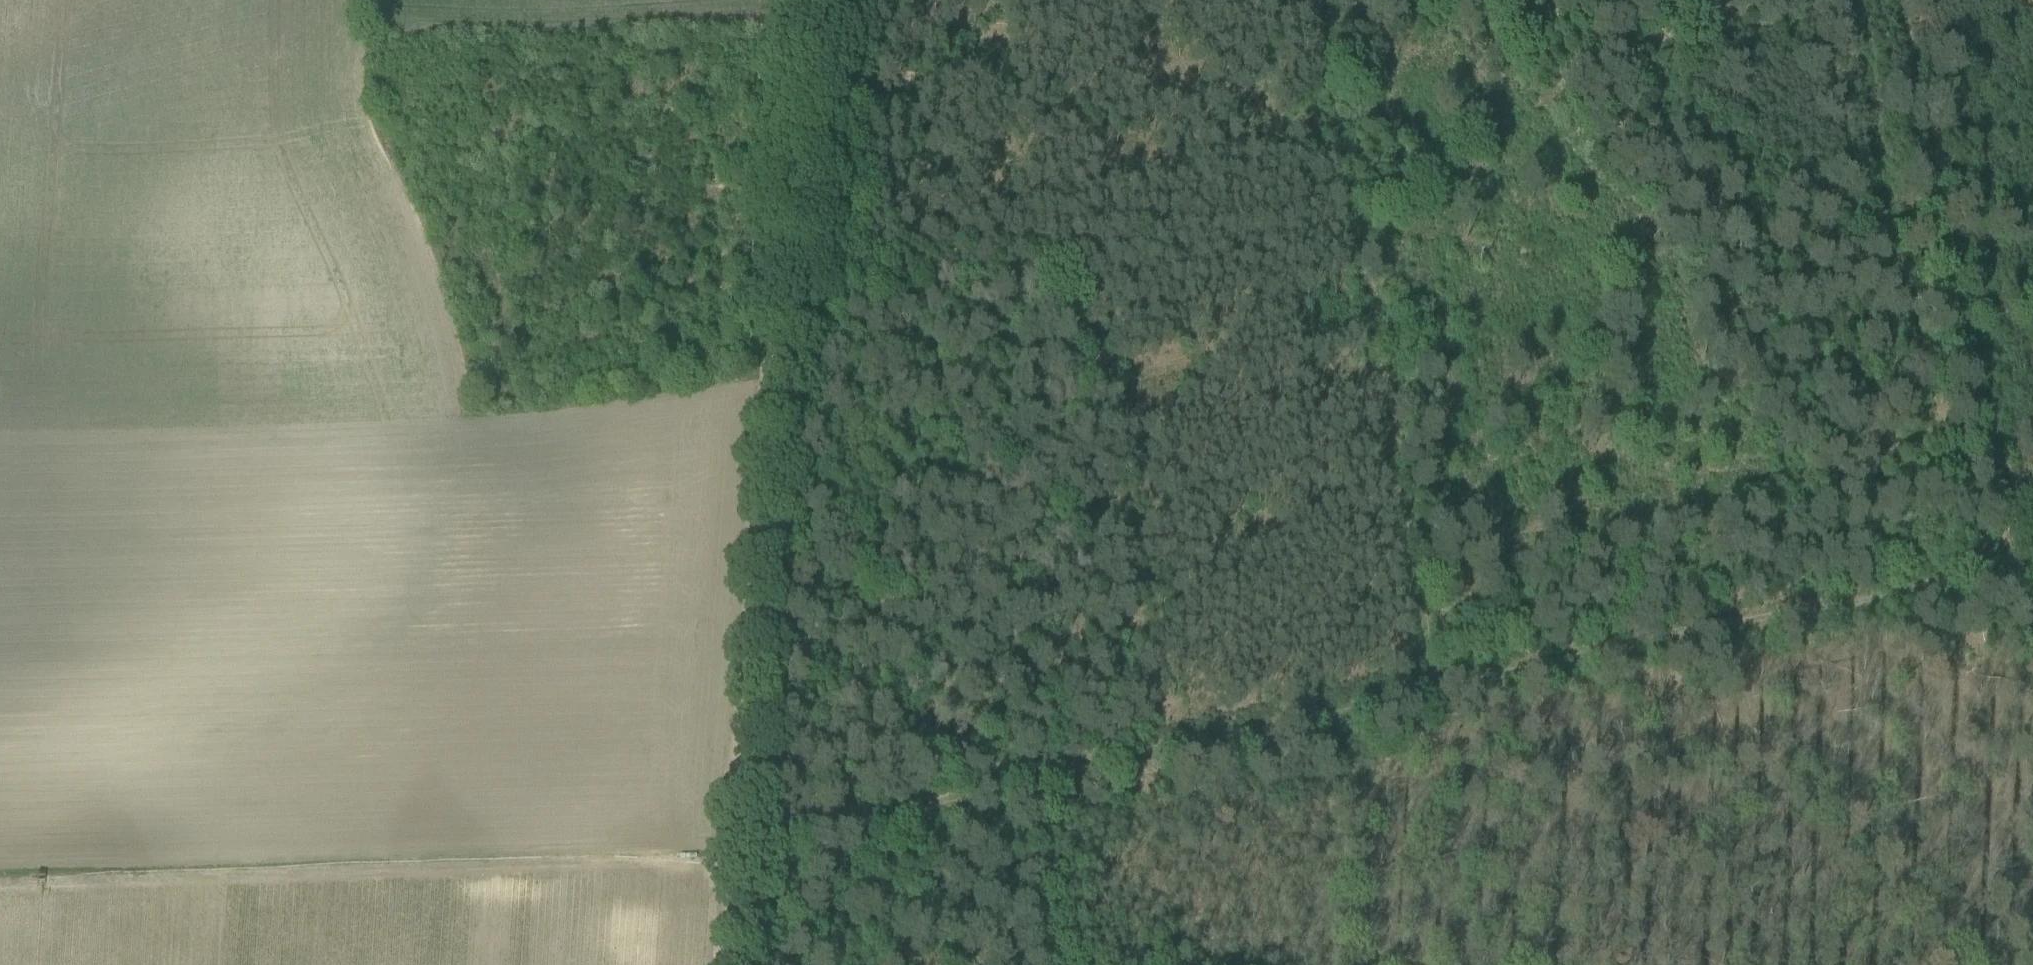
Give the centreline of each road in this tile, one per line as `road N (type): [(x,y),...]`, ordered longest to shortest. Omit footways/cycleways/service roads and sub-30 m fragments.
road 1 (track): [(716,964),(793,0)]
road 2 (track): [(1897,0),(2032,576)]

